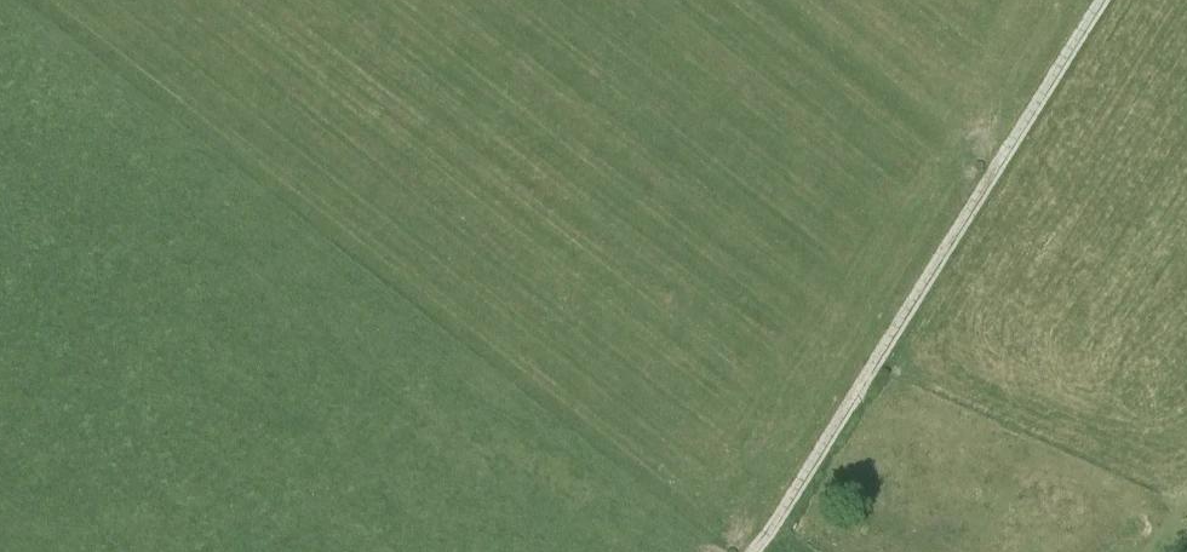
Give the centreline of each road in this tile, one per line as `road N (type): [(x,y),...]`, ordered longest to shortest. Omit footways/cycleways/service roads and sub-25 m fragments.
road 1 (track): [(1102,0),(753,551)]

